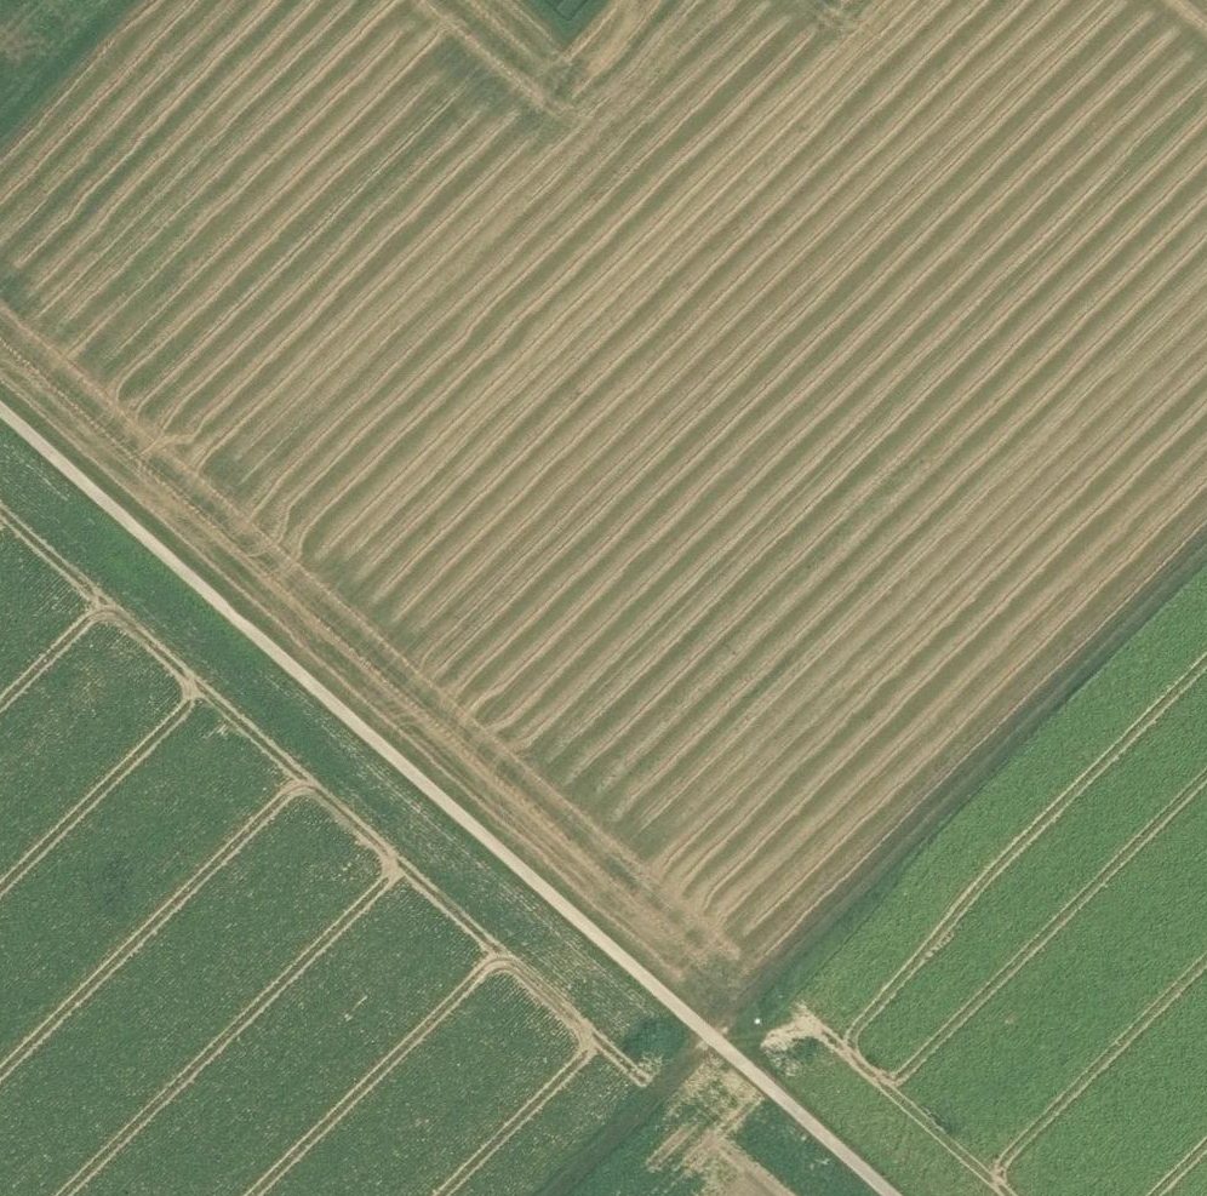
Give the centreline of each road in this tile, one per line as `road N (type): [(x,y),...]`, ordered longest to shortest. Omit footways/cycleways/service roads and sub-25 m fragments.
road 1 (track): [(893,1195),(0,410)]
road 2 (track): [(1206,545),(552,1195)]

